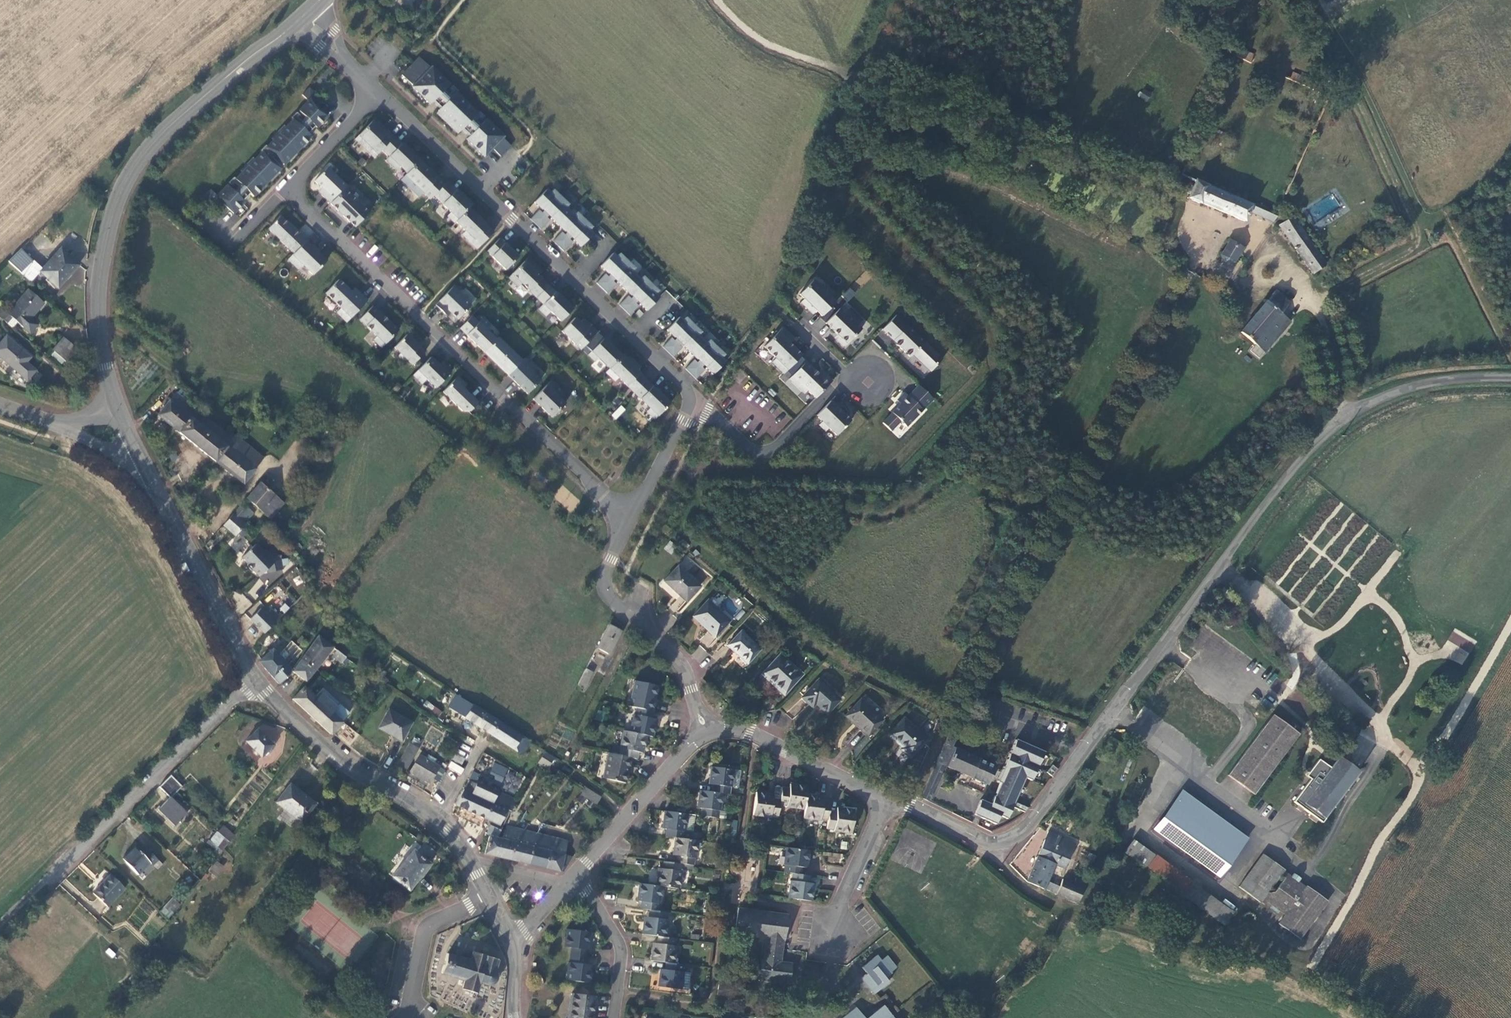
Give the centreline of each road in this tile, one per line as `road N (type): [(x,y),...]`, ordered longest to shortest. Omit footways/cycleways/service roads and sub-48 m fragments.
road 1 (residential): [(628,517),(289,192)]
road 2 (tertiary): [(115,404),(101,279),(115,205),(152,146),(304,19)]
road 3 (residential): [(890,796),(984,838),(1029,826),(1210,581)]
road 4 (residential): [(690,397),(377,89)]
road 5 (track): [(1310,303),(1410,252),(1420,234),(1317,0)]
road 6 (unclassified): [(1210,581),(1312,450),(1351,417),(1445,380),(1510,378)]
road 7 (unclassified): [(254,679),(0,926)]
road 8 (tertiary): [(487,893),(437,822),(343,763),(254,679)]
road 9 (tertiary): [(254,679),(138,454)]
road 10 (residential): [(628,517),(608,575),(612,597),(677,665),(705,733)]
road 11 (residential): [(869,382),(836,389),(769,452),(745,446),(690,397)]
road 12 (residential): [(705,733),(748,732),(890,796)]
road 13 (residential): [(576,873),(705,733)]
road 14 (residential): [(890,796),(840,907),(830,957)]
road 15 (unclassified): [(487,893),(424,931),(405,1017)]
road 16 (residential): [(576,873),(621,949),(614,1017)]
road 17 (residential): [(690,397),(686,423),(628,517)]
road 18 (residential): [(377,89),(289,192)]

